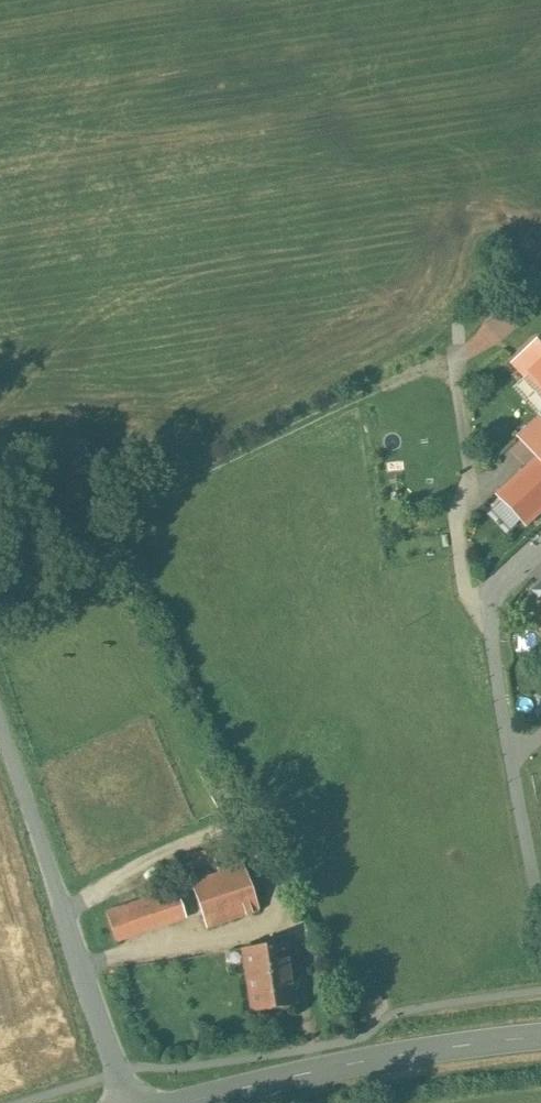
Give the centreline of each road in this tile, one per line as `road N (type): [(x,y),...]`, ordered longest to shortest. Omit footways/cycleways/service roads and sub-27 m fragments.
road 1 (track): [(0,518),(165,487),(458,352)]
road 2 (unclassified): [(0,725),(129,1102)]
road 3 (tertiary): [(185,1102),(362,1062),(540,1037)]

